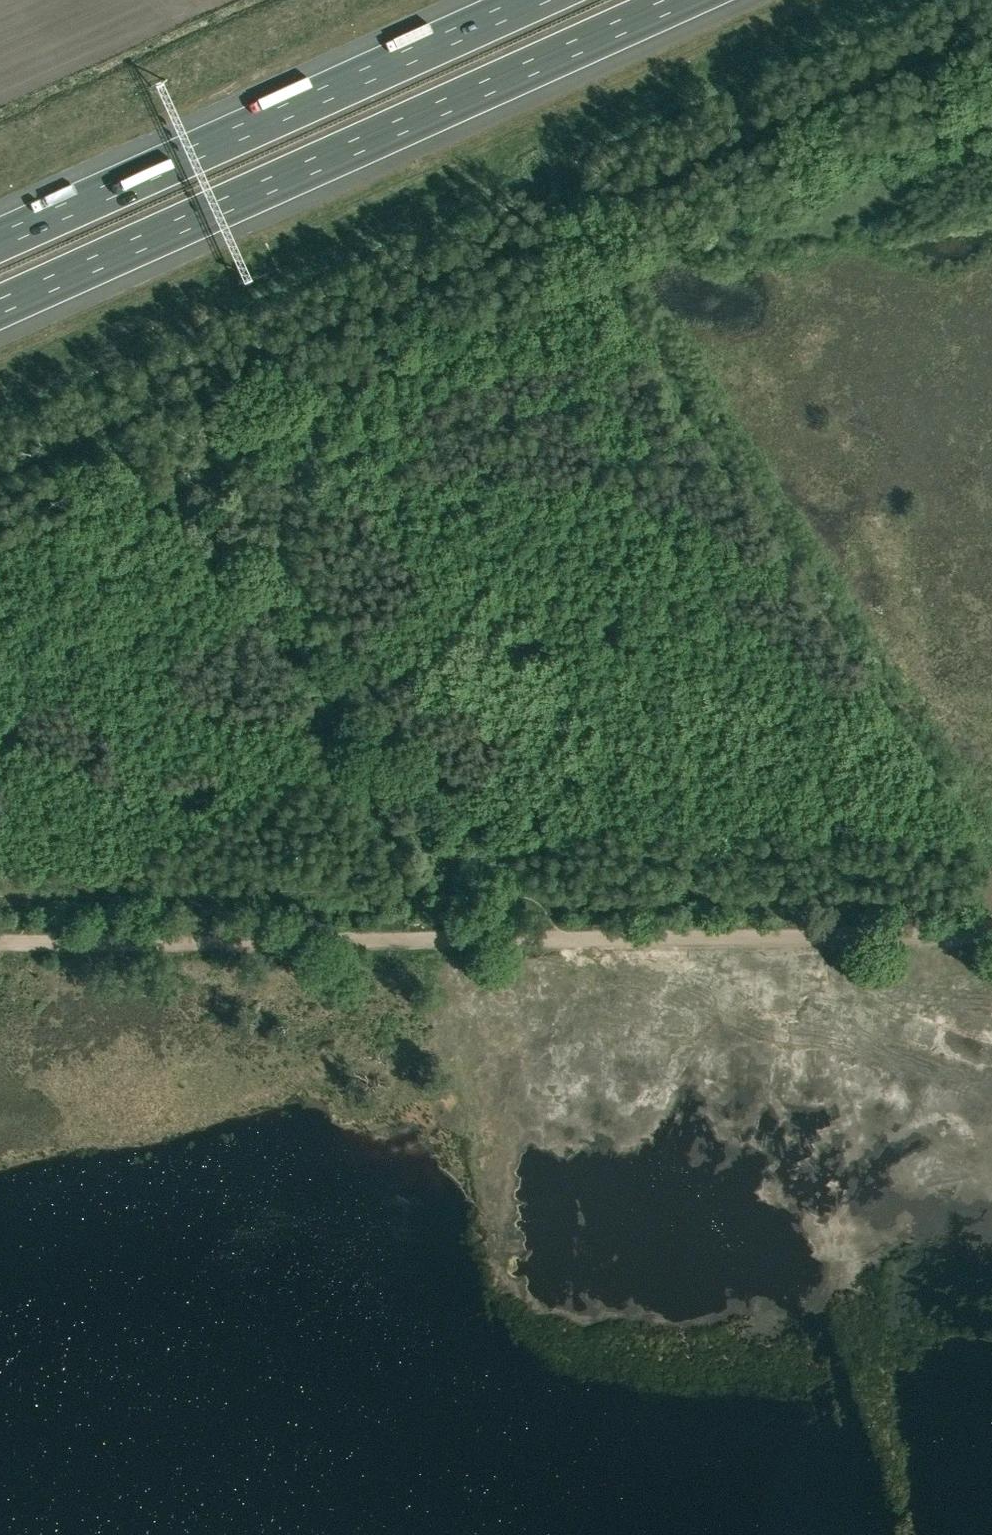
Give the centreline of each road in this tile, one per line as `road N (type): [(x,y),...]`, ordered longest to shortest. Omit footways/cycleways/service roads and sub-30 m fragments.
road 1 (track): [(991,940),(555,937),(0,947)]
road 2 (motorway): [(0,305),(681,0)]
road 3 (motorway): [(534,0),(0,239)]

